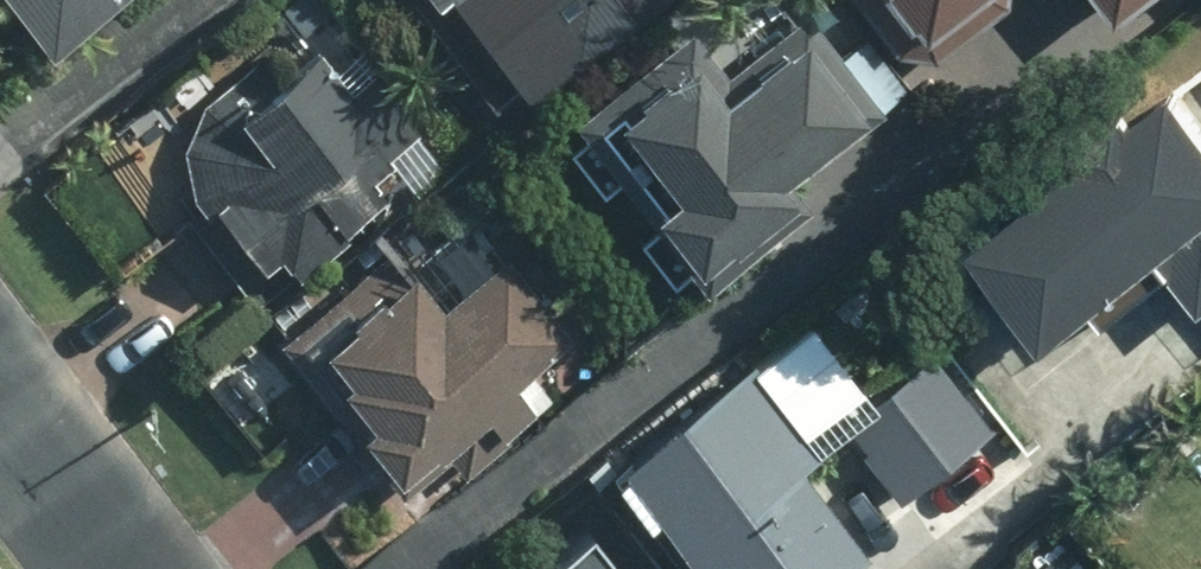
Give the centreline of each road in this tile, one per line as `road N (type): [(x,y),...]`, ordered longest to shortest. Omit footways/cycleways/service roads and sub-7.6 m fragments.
road 1 (residential): [(0,390),(136,568)]

